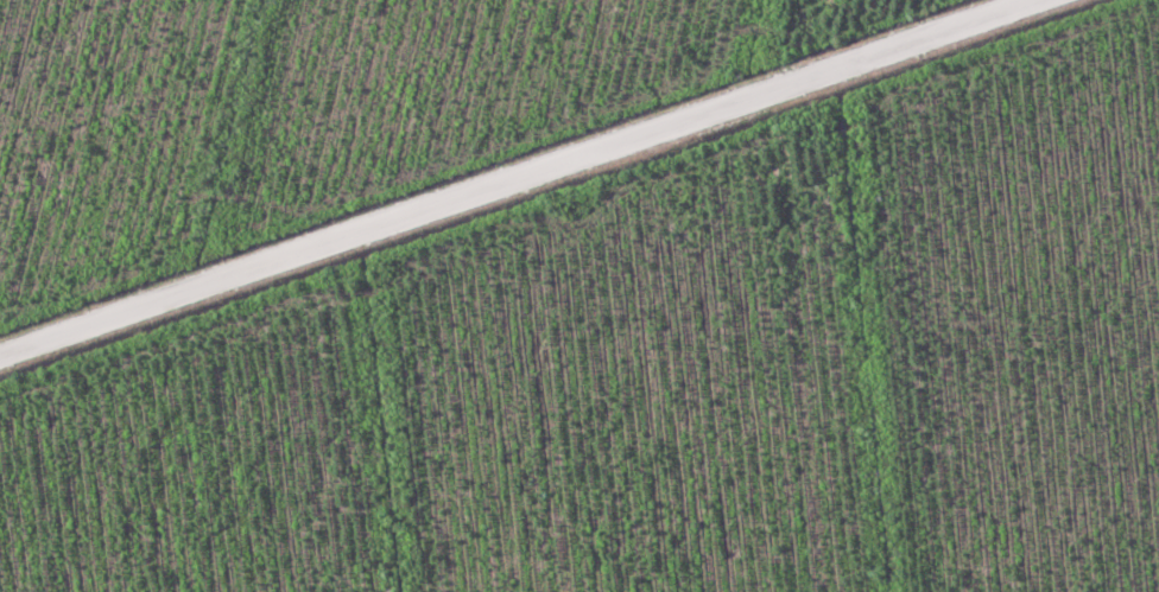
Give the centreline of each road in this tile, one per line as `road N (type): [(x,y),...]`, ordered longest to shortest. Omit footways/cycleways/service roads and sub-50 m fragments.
road 1 (track): [(868,184),(0,483)]
road 2 (track): [(922,591),(868,184)]
road 3 (track): [(430,591),(404,340)]

